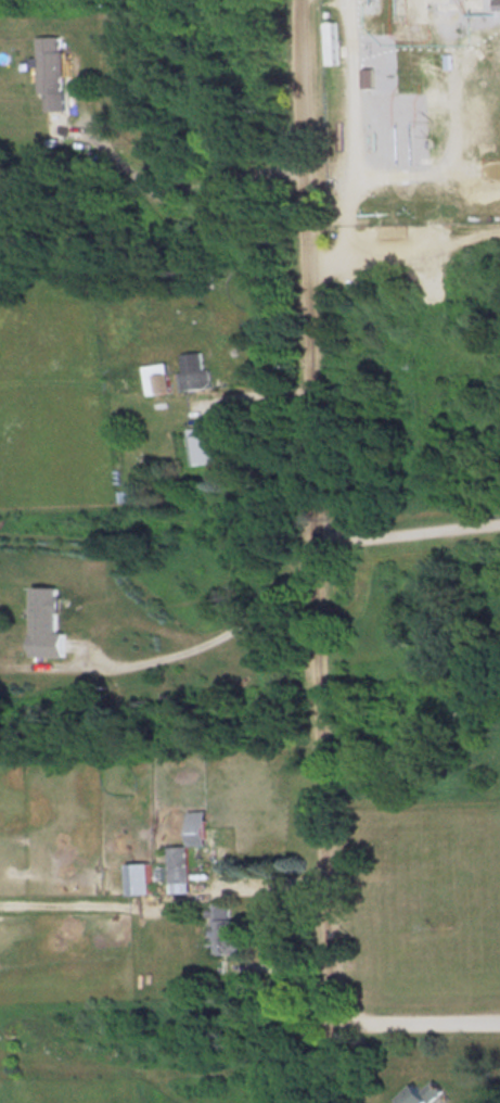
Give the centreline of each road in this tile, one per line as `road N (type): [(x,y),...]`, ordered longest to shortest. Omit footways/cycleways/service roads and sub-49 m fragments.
road 1 (residential): [(336,1102),(300,0)]
road 2 (residential): [(318,550),(499,525)]
road 3 (residential): [(333,1013),(499,1012)]

